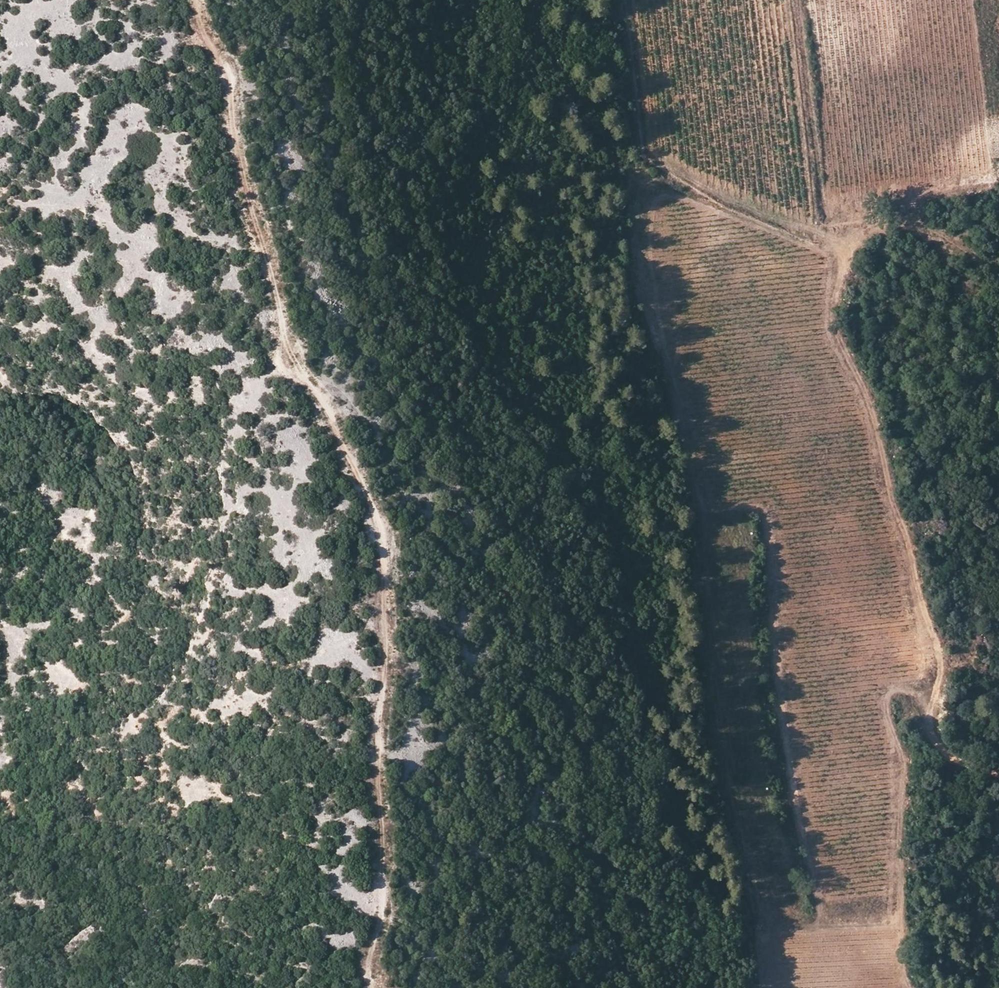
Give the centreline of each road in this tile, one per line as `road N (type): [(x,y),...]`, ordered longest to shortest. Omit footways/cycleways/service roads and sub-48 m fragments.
road 1 (track): [(198,0),(196,30),(239,114),(250,204),(297,369),(378,527),(391,592),(372,987)]
road 2 (track): [(820,232),(846,248),(833,327),(867,391),(943,663),(930,739),(964,764),(998,774)]

